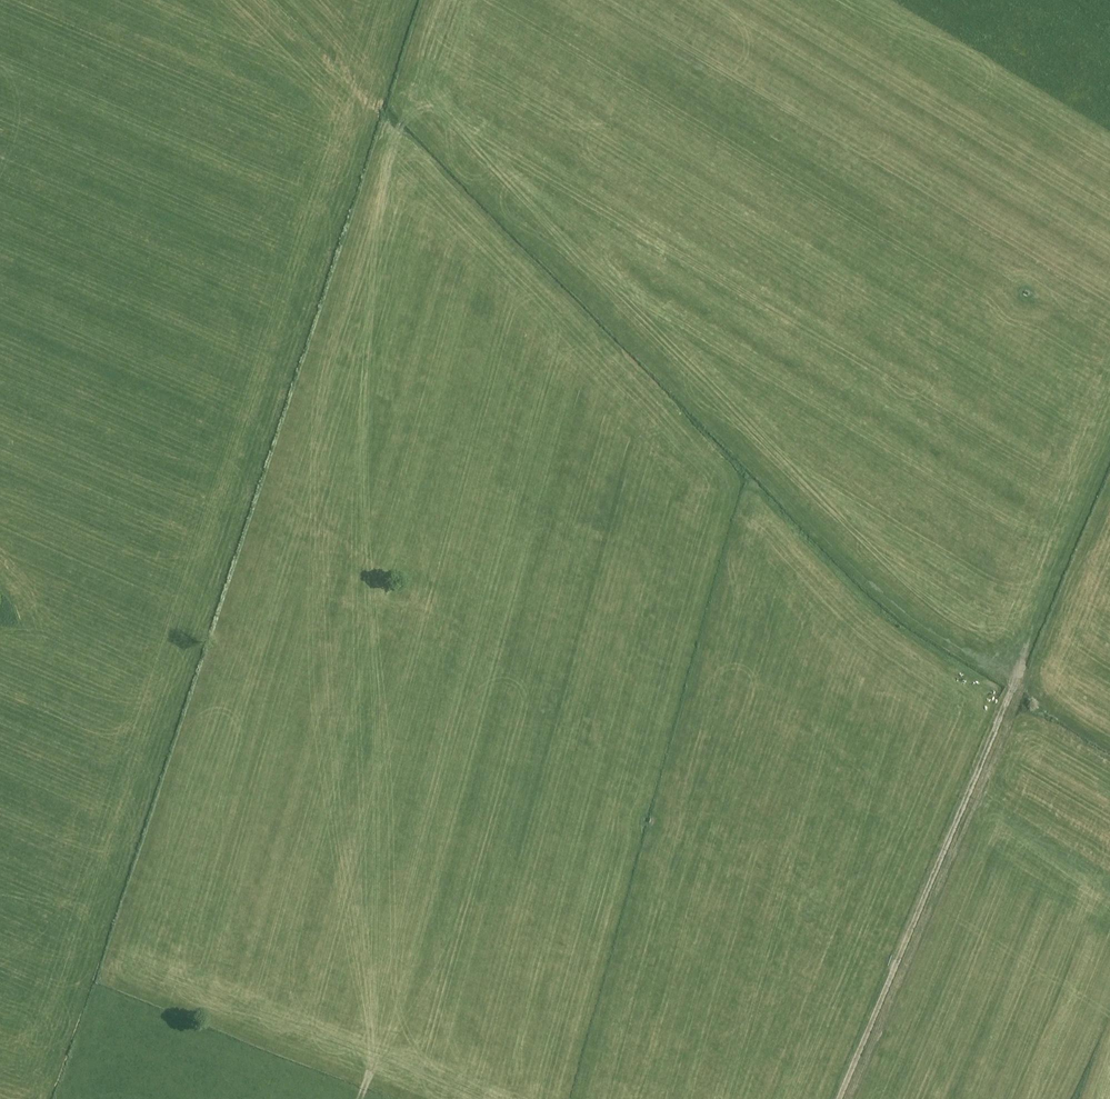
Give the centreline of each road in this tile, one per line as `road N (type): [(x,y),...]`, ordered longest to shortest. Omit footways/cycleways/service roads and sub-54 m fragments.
road 1 (track): [(360,1098),(377,1036),(380,908),(370,442)]
road 2 (track): [(838,1098),(1013,689)]

